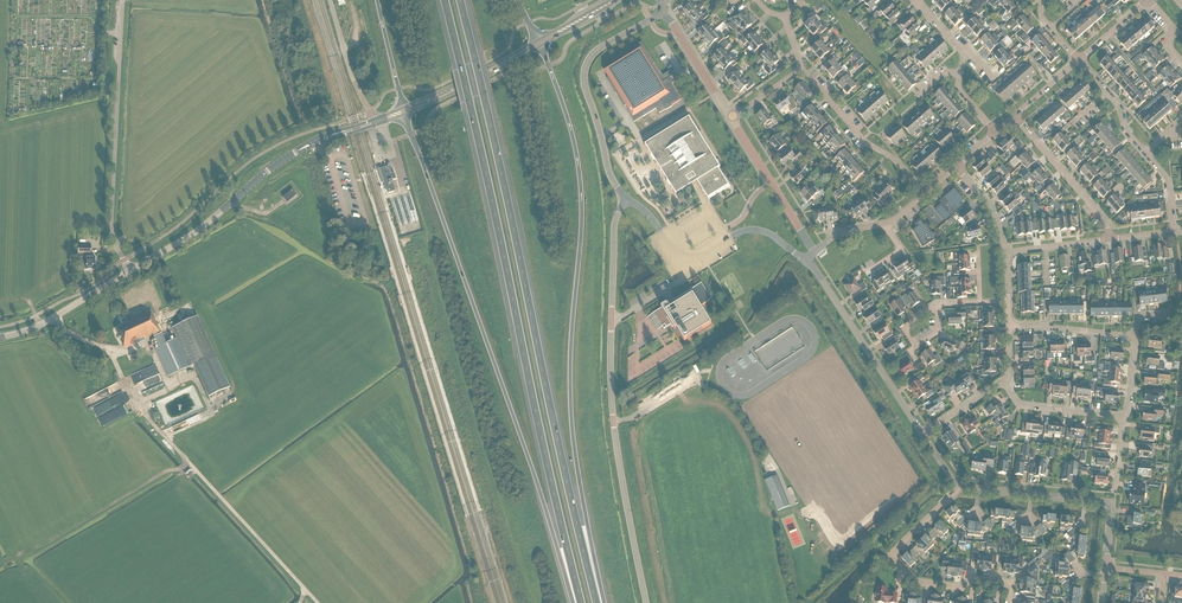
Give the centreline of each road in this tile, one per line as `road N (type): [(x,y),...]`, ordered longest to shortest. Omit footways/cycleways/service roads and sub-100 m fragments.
road 1 (unclassified): [(646,602),(610,392),(614,224),(626,197),(608,169),(584,79),(594,53),(662,12)]
road 2 (motorway): [(597,602),(460,0)]
road 3 (motorway): [(444,0),(581,602)]
road 4 (motorway): [(604,602),(571,417),(579,176),(539,44)]
road 5 (motorway): [(404,111),(573,602)]
road 6 (secondary): [(132,270),(196,232),(297,152),(404,111)]
road 7 (unclassified): [(132,270),(111,218),(122,0)]
road 8 (residential): [(1008,602),(1010,584),(914,583),(888,555),(960,484)]
road 9 (tertiary): [(923,434),(803,260),(814,252)]
road 10 (tertiary): [(1106,568),(1112,512),(1105,502),(960,484)]
road 11 (residential): [(924,195),(801,68)]
road 12 (residential): [(1013,117),(1107,224),(1109,240)]
road 13 (tertiary): [(814,252),(731,118)]
road 14 (secondary): [(404,111),(539,44)]
road 15 (secondary): [(0,337),(47,322),(132,270)]
road 16 (residential): [(1122,418),(1018,406),(1003,382)]
road 17 (residential): [(1008,326),(1137,337)]
road 18 (tertiary): [(731,118),(662,12)]

